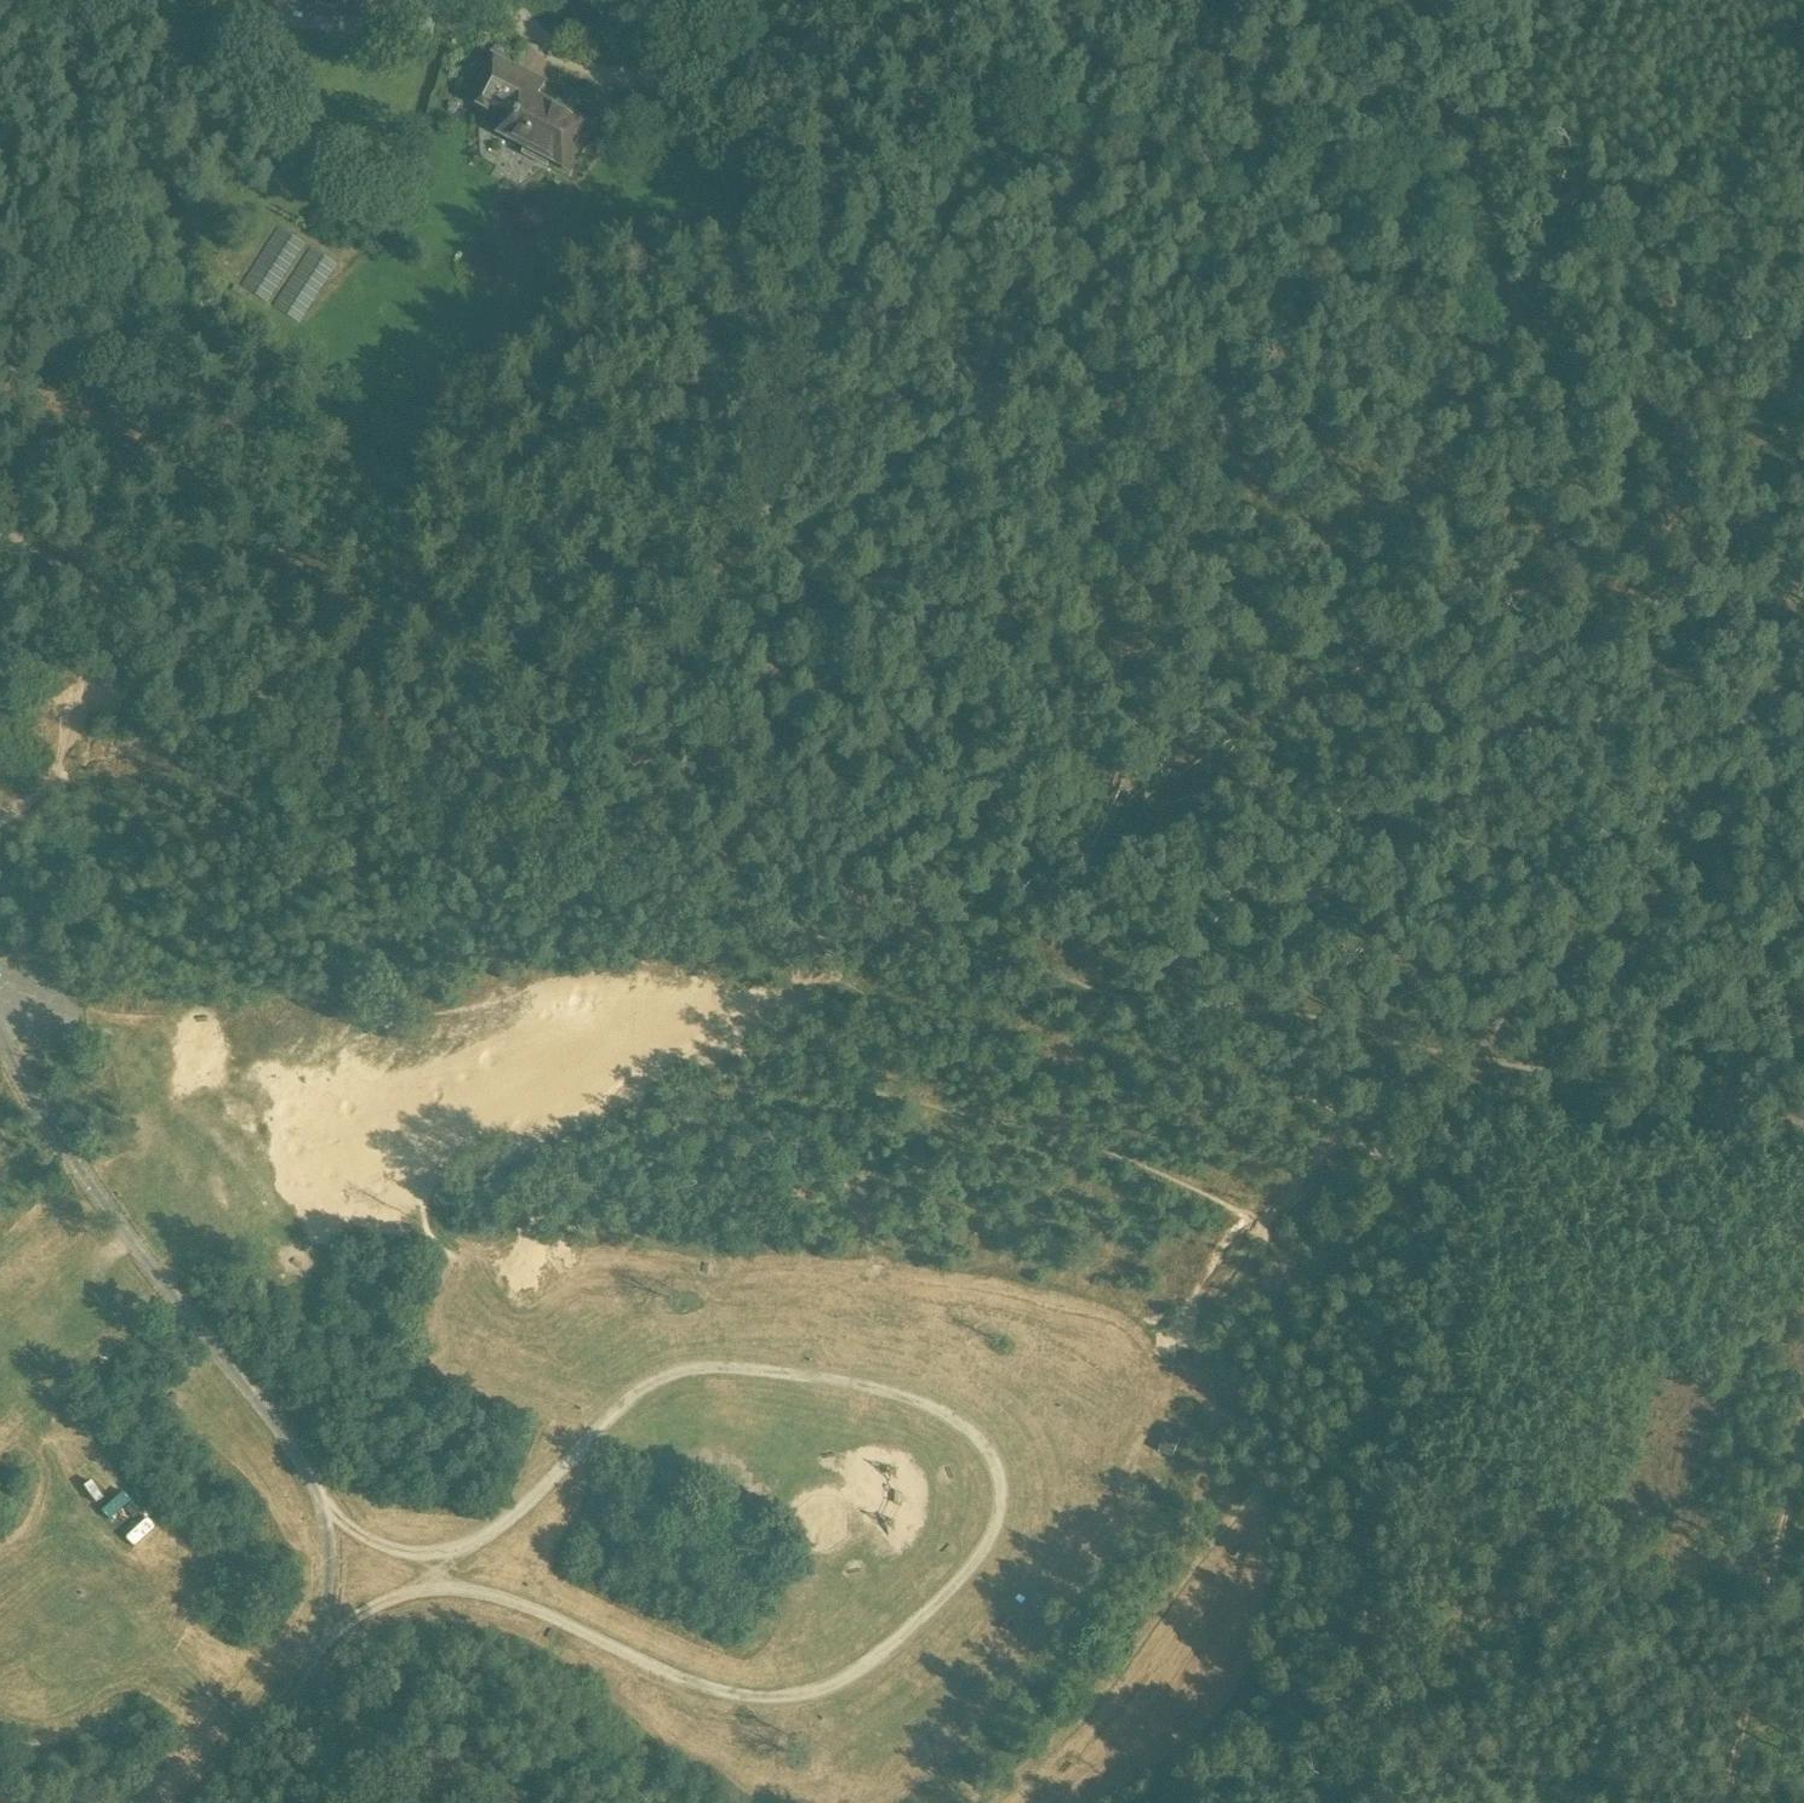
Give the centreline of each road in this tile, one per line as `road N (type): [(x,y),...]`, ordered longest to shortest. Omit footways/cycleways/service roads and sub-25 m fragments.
road 1 (track): [(327,1631),(438,1579),(586,1635),(678,1684),(758,1702),(827,1689),(943,1602),(987,1550),(1001,1503),(988,1463),(960,1429),(837,1385),(727,1371),(662,1383),(603,1424),(521,1510),(438,1560),(420,1567),(331,1520)]

